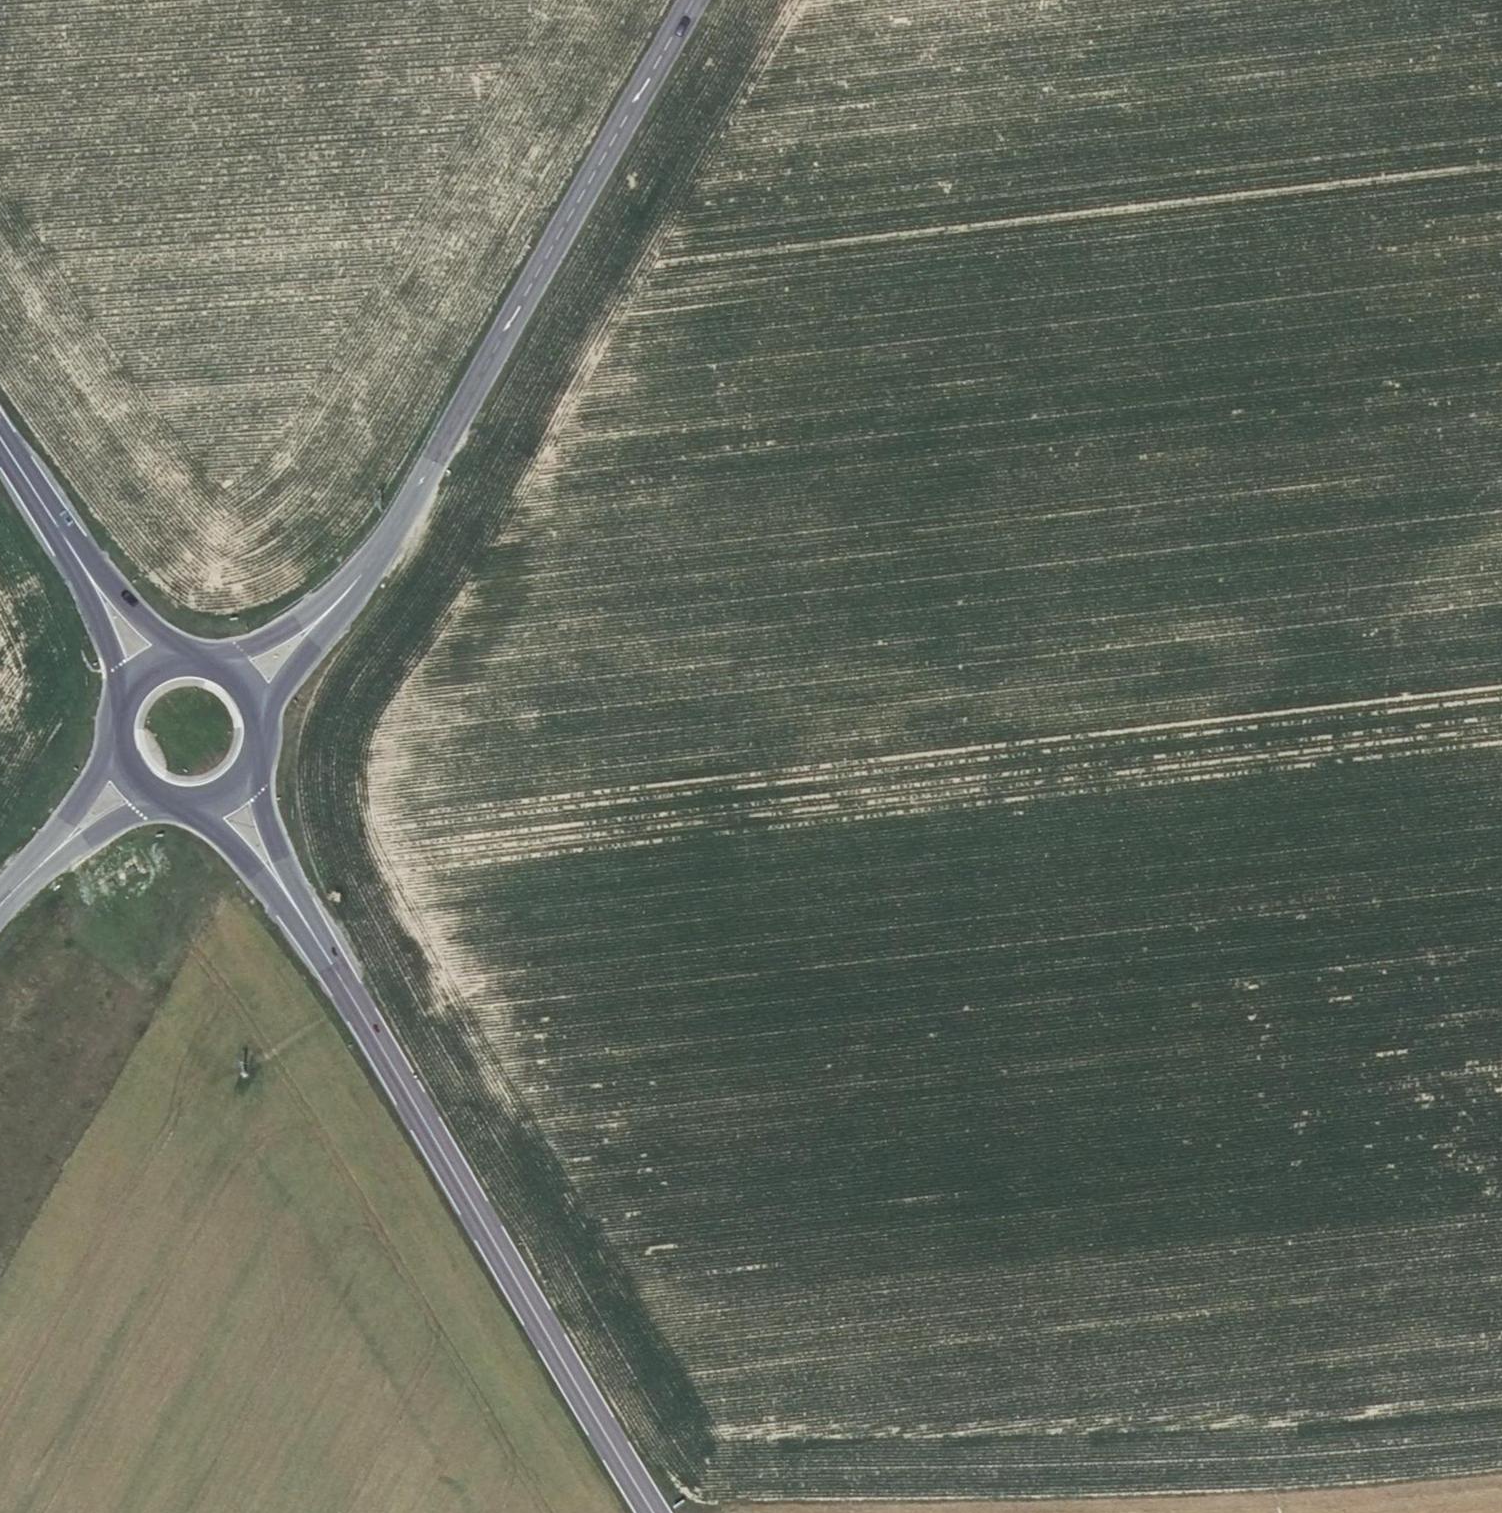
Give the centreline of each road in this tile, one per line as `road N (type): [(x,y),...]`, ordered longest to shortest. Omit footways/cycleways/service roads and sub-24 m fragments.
road 1 (tertiary): [(310,630),(376,550),(433,460),(693,0)]
road 2 (secondary): [(658,1512),(300,916)]
road 3 (secondary): [(300,916),(250,750)]
road 4 (secondary): [(186,795),(300,916)]
road 5 (secondary): [(0,436),(84,567)]
road 6 (secondary): [(190,665),(84,567)]
road 7 (secondary): [(84,567),(137,689)]
road 8 (tertiary): [(125,737),(53,847)]
road 9 (tertiary): [(53,847),(171,791)]

